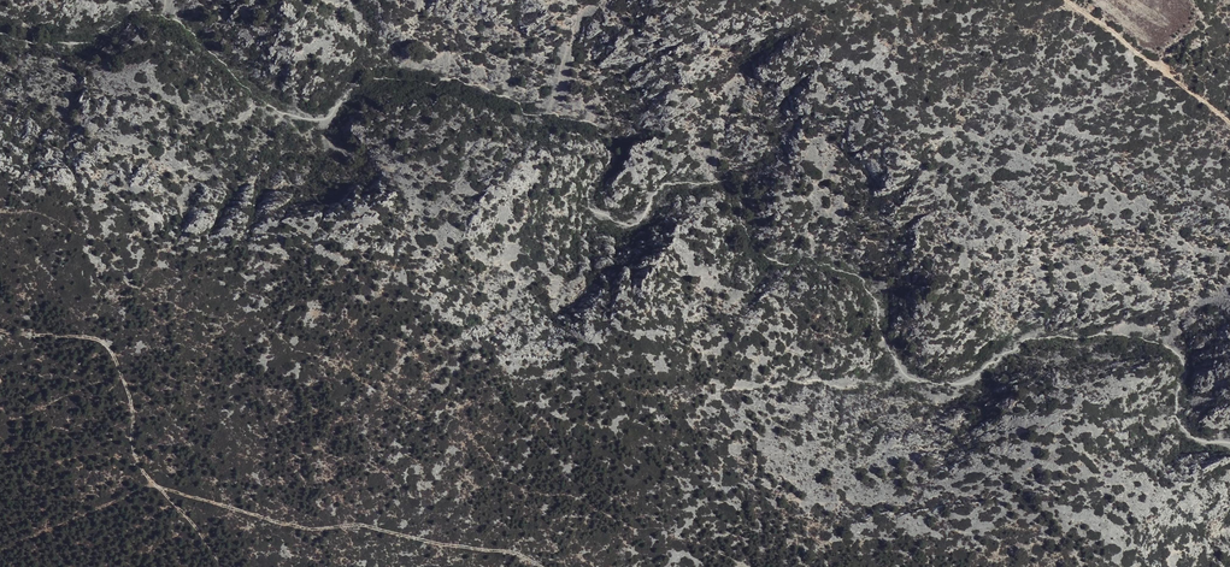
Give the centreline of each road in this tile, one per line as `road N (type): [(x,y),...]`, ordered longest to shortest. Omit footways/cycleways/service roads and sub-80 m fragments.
road 1 (track): [(157,486),(288,525),(361,524),(512,552),(543,566)]
road 2 (track): [(222,566),(140,466),(128,393),(102,342),(0,331)]
road 3 (track): [(1067,0),(1229,122)]

